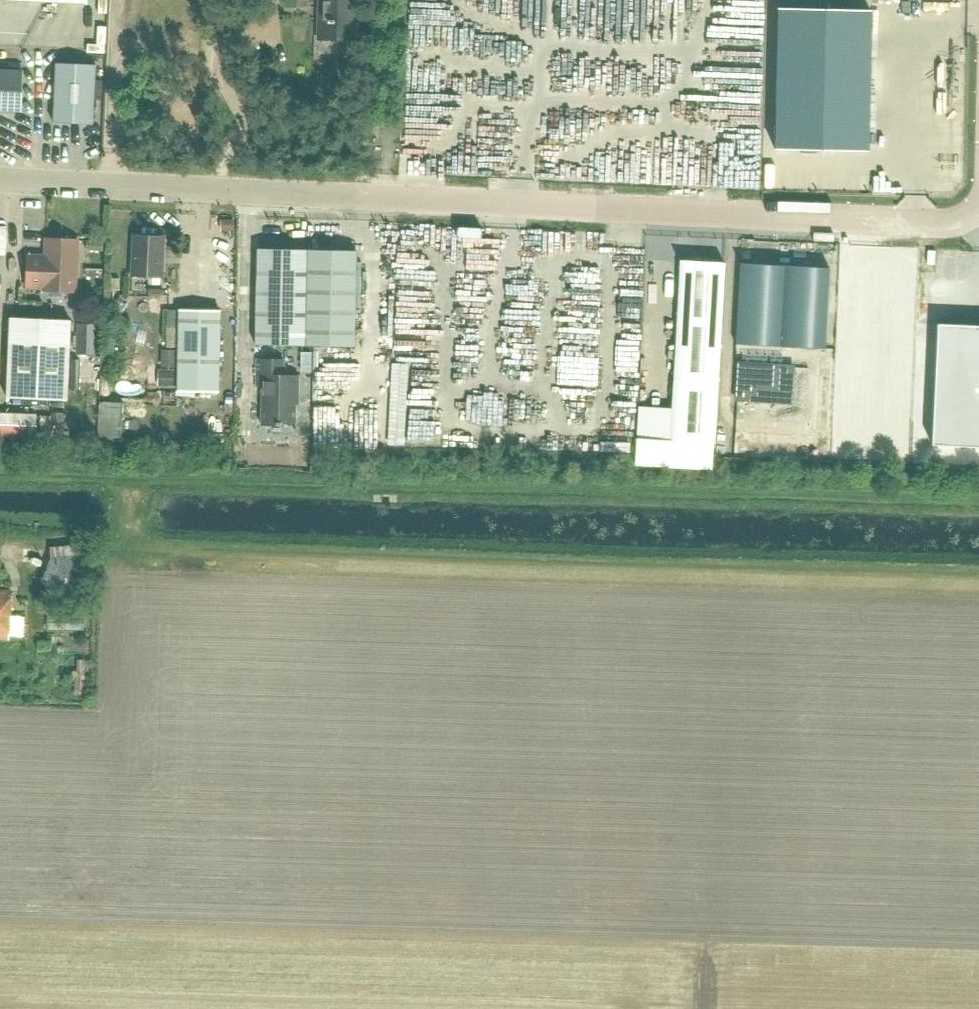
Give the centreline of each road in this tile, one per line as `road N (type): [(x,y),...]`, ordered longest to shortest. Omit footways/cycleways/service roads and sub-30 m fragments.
road 1 (unclassified): [(978,205),(952,222),(921,224),(0,183)]

